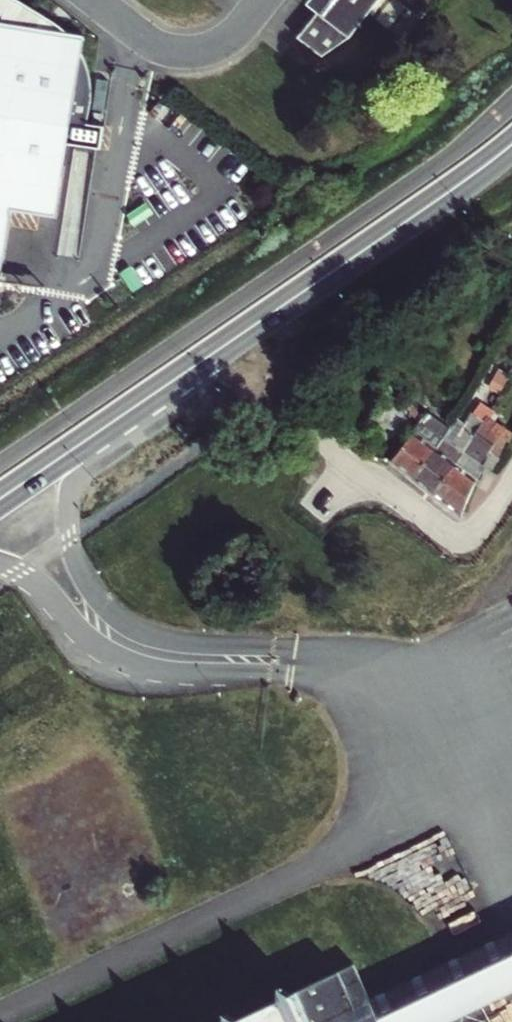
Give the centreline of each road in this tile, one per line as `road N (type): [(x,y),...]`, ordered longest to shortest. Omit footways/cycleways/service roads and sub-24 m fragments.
road 1 (trunk): [(0,498),(511,145)]
road 2 (track): [(0,591),(260,408)]
road 3 (unclassified): [(260,408),(464,534),(481,529),(511,477)]
road 4 (residential): [(76,0),(150,56),(179,61),(209,52),(259,0)]
road 5 (track): [(80,978),(55,917),(88,801)]

